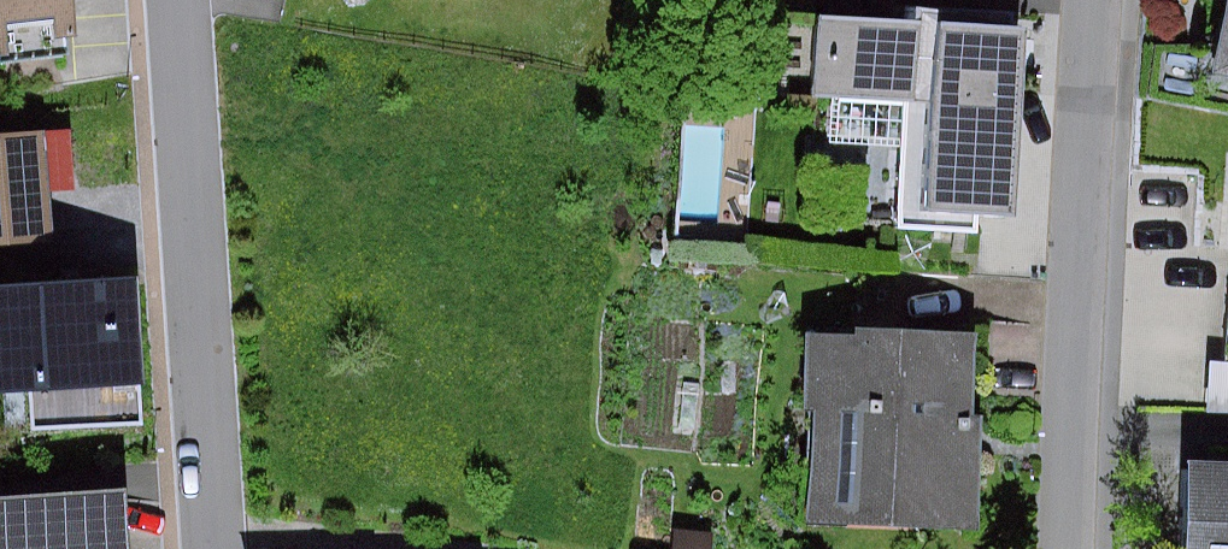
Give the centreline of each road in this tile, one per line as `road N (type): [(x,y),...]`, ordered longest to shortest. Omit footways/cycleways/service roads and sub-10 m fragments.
road 1 (residential): [(190,0),(226,548)]
road 2 (residential): [(1095,0),(1068,548)]

